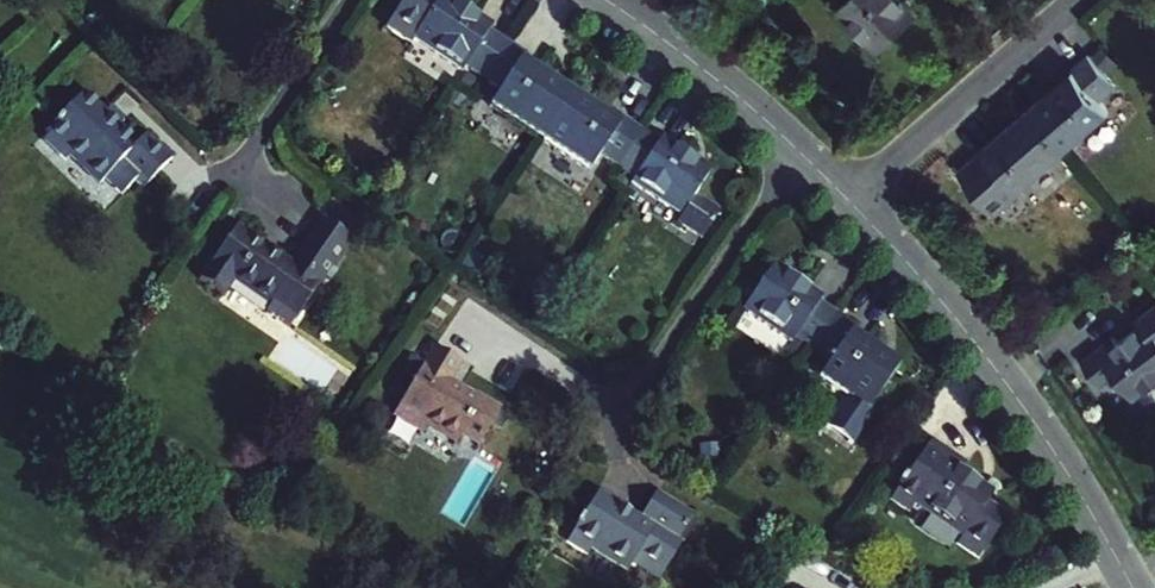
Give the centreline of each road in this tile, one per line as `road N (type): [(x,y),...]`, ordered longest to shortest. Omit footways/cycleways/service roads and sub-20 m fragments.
road 1 (residential): [(1132,587),(1023,400),(853,200)]
road 2 (residential): [(798,148),(617,416)]
road 3 (residential): [(1077,0),(853,200)]
road 4 (residential): [(798,148),(610,0)]
road 5 (residential): [(351,0),(228,186)]

